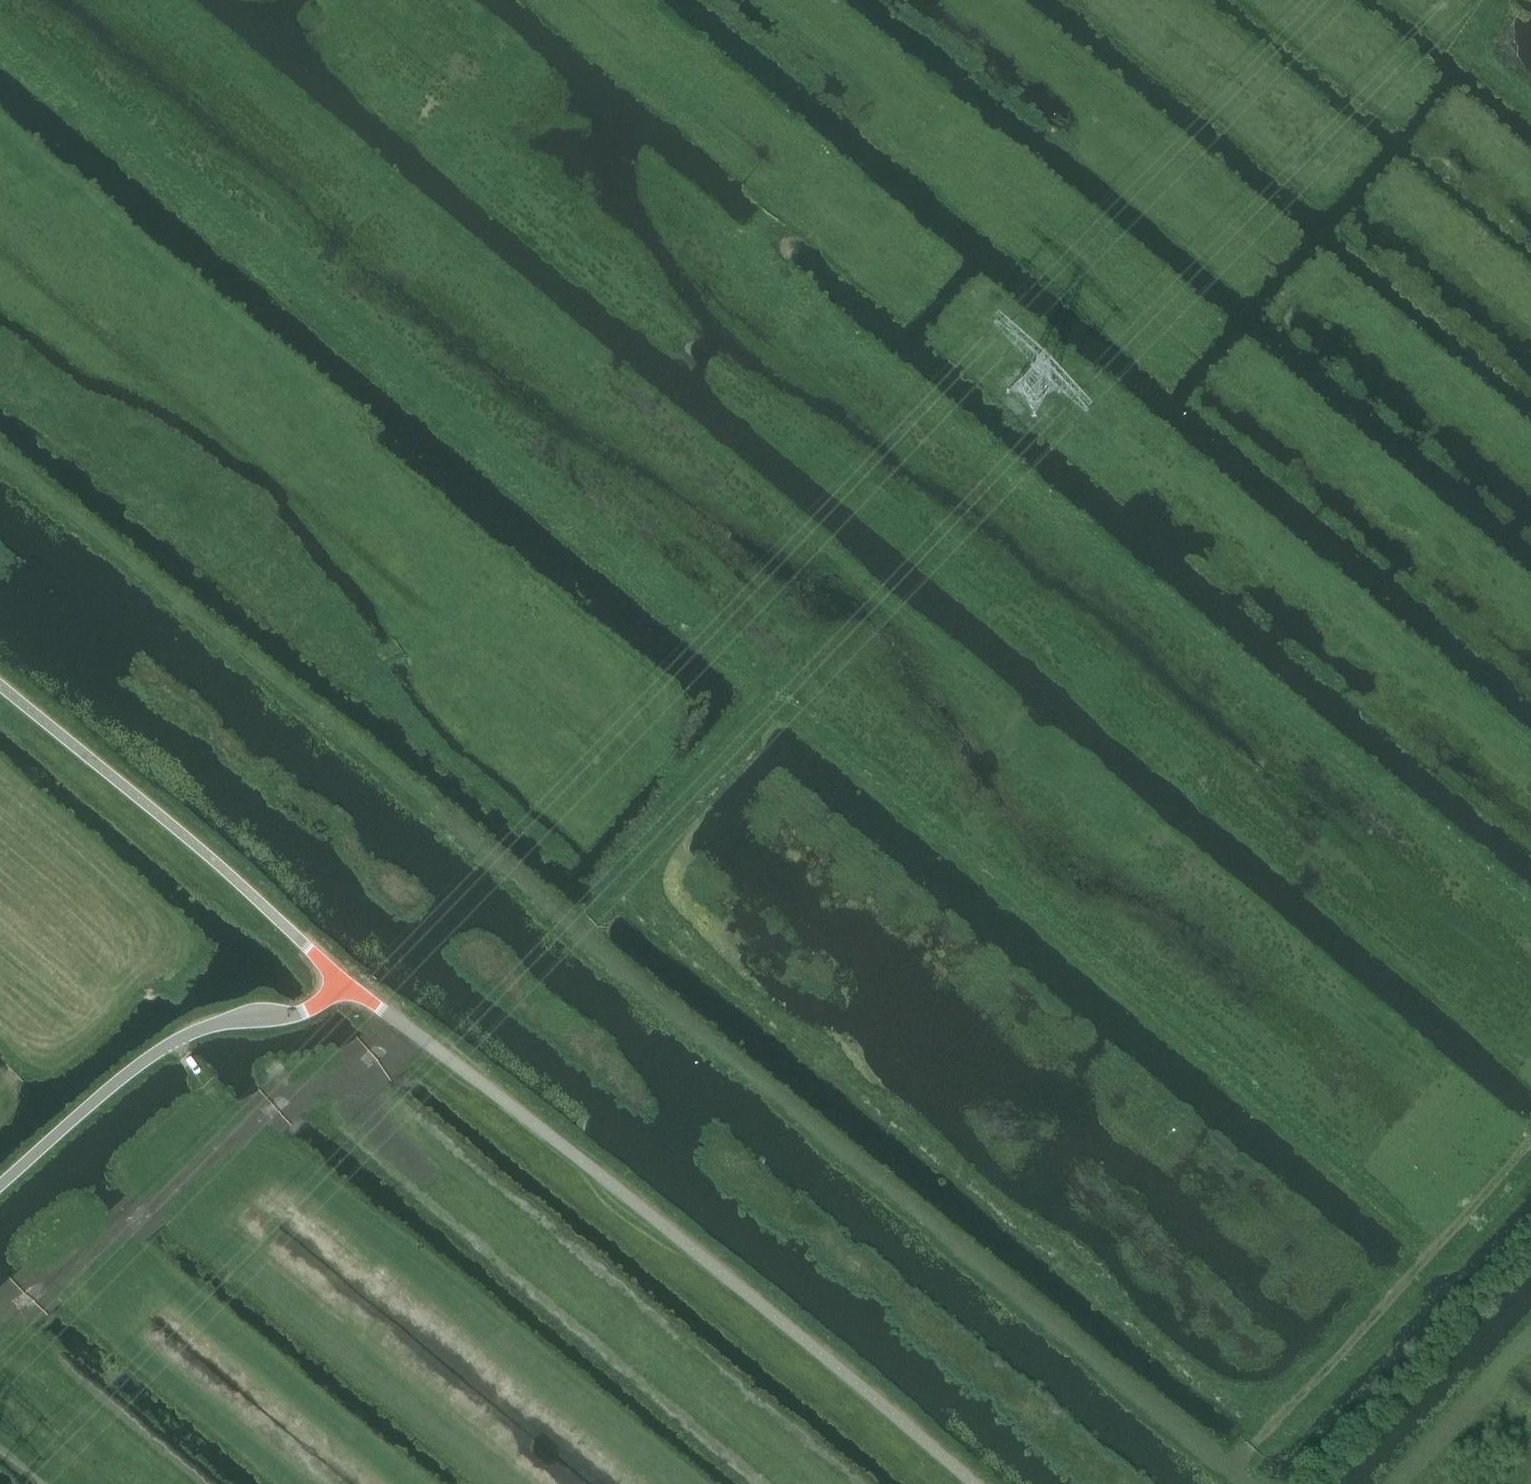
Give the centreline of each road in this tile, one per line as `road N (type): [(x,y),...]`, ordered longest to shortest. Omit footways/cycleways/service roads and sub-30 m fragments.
road 1 (track): [(1228,1462),(1277,1425),(1530,1138)]
road 2 (unclassified): [(0,1187),(179,1037),(213,1022),(296,1013),(344,984)]

